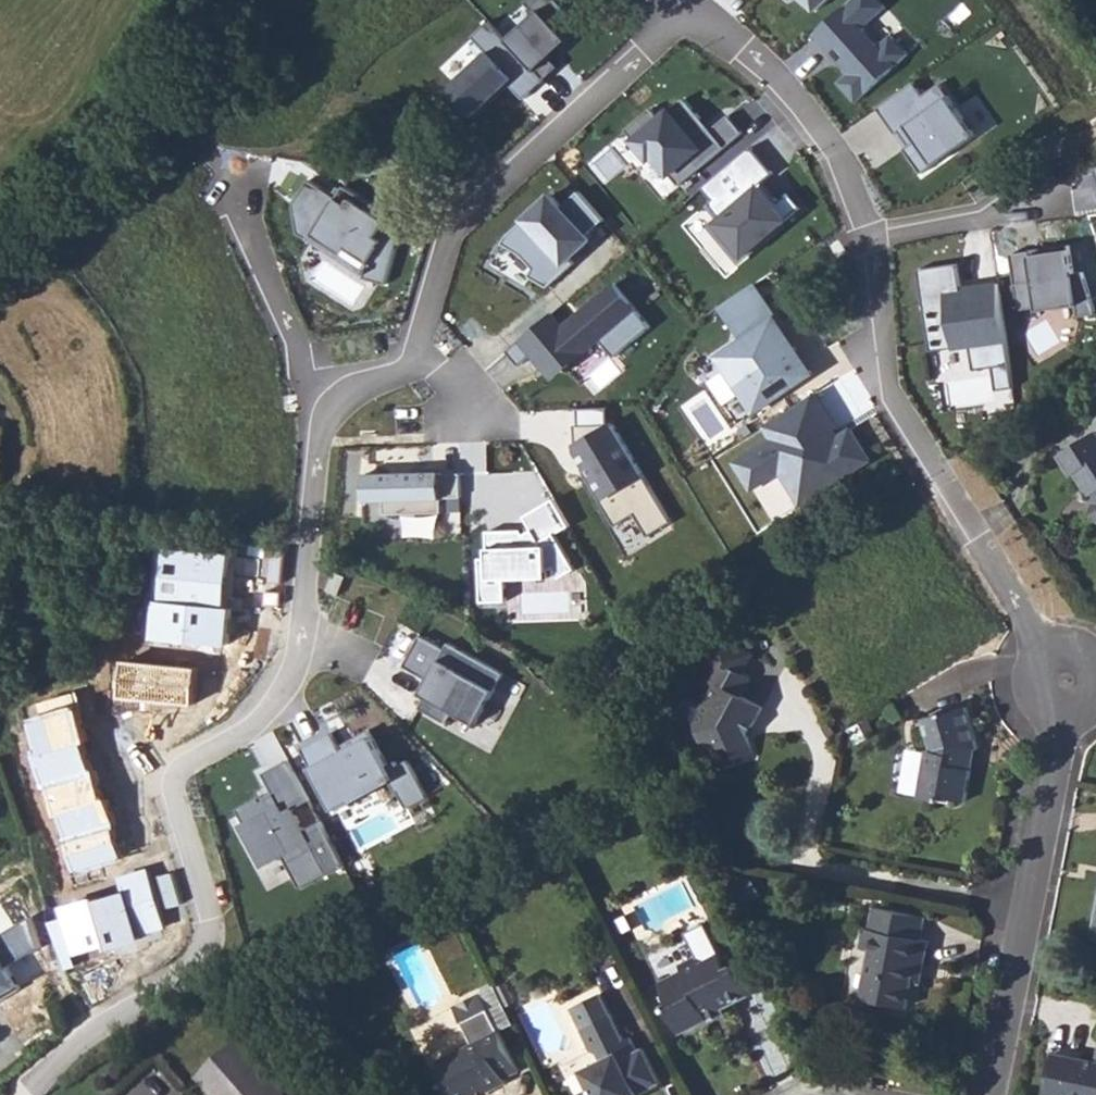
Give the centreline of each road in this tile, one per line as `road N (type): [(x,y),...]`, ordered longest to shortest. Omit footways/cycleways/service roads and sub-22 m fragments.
road 1 (residential): [(416,361),(314,384),(299,640),(279,686),(247,724),(167,775),(209,928),(196,974)]
road 2 (residential): [(1065,681),(869,344),(867,236)]
road 3 (residential): [(696,4),(454,223),(416,361)]
road 4 (residential): [(1065,681),(1068,732),(989,1094)]
road 5 (track): [(189,0),(113,127),(0,234)]
road 6 (residential): [(867,236),(803,100),(696,4)]
road 7 (residential): [(35,1094),(82,1045),(196,974)]
road 8 (residential): [(867,236),(1042,204)]

